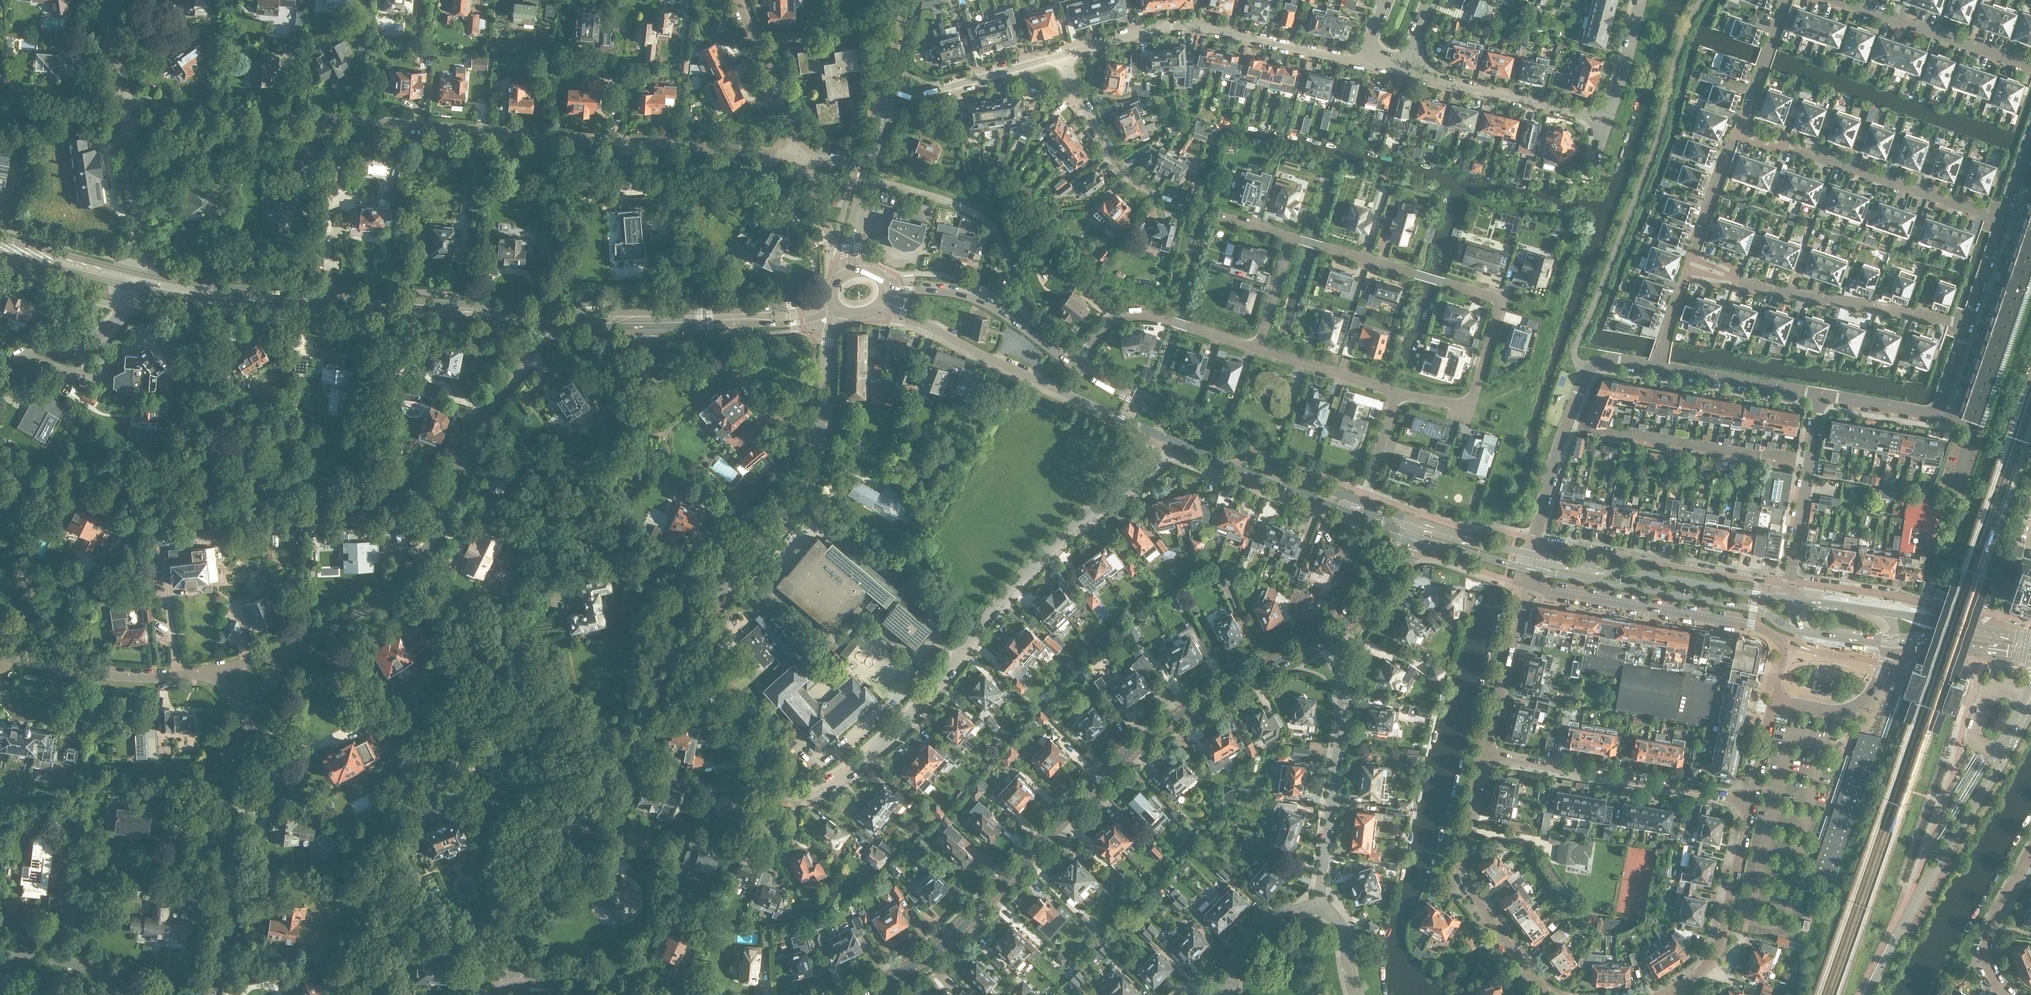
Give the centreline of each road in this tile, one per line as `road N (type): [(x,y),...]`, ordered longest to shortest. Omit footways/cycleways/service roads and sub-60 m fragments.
road 1 (unclassified): [(1159,445),(1014,584),(886,743),(824,793),(799,798),(775,790),(741,726),(695,670)]
road 2 (residential): [(801,156),(125,103)]
road 3 (tertiary): [(881,983),(956,933),(1084,794),(1165,724),(1321,640)]
road 4 (unclassified): [(289,652),(335,632),(391,587),(477,424),(545,335),(549,317)]
road 5 (primary): [(549,317),(264,298),(135,279)]
road 6 (secondary): [(680,643),(801,485),(828,335),(842,313)]
road 7 (secondary): [(505,993),(503,955),(512,926),(593,808),(670,663)]
road 8 (tertiary): [(1867,994),(2030,698)]
road 9 (residential): [(1469,406),(1501,298),(1292,237)]
road 10 (residential): [(1524,584),(1765,630),(1785,643),(1773,700)]
road 11 (primary): [(880,304),(1158,433)]
road 12 (residential): [(1361,63),(1194,26),(1064,57)]
road 13 (residential): [(1687,274),(1968,325)]
road 14 (primary): [(833,306),(735,317),(549,317)]
road 15 (unclassified): [(210,994),(227,920),(225,798),(248,715)]
road 16 (primary): [(1528,568),(1754,609),(1802,632)]
road 17 (residential): [(1551,994),(1464,874),(1485,747)]
road 18 (residential): [(1741,129),(2002,221)]
road 19 (unclassified): [(1316,907),(1343,691),(1321,640)]
road 20 (residential): [(1751,800),(1485,747)]
road 21 (primary): [(1792,600),(1531,554)]
road 22 (residential): [(1789,582),(1534,540)]
road 23 (residential): [(2012,636),(1976,614),(1789,582)]
road 24 (primary): [(1361,500),(1159,415)]
road 25 (residential): [(1671,994),(1705,968),(1724,934),(1751,800)]
road 26 (primary): [(1158,433),(1356,515)]
road 27 (residential): [(1606,118),(1401,72)]
road 28 (primary): [(1072,364),(985,303),(950,292),(884,289)]
road 29 (residential): [(206,673),(151,676),(0,655)]
road 30 (residential): [(2030,65),(1834,0)]
road 31 (residential): [(1185,203),(1134,182),(1112,158),(1064,57)]
road 32 (residential): [(1789,582),(1821,395)]
road 33 (residential): [(135,279),(142,264),(125,103)]
road 34 (residential): [(1586,374),(1534,540)]
road 35 (residential): [(895,79),(951,85),(1064,57)]
road 36 (residential): [(135,279),(98,334),(26,353),(0,370)]
road 37 (residential): [(1485,747),(1524,584)]
road 38 (residential): [(741,0),(801,156)]
road 39 (residential): [(1658,367),(1821,395)]
road 40 (unclassified): [(1773,700),(1830,711),(1852,706),(1877,682),(1891,642)]
road 41 (residential): [(2008,994),(1993,977),(1985,947),(2030,855)]
road 42 (residential): [(1687,274),(1741,129)]
road 43 (residential): [(1397,393),(1258,349)]
road 44 (residential): [(135,994),(77,963),(0,954)]
road 45 (tertiary): [(1321,640),(1359,616),(1411,535)]
road 46 (primary): [(1891,642),(1939,638),(2030,654)]
road 47 (primary): [(135,279),(0,245)]
road 48 (tertiary): [(635,994),(505,993)]
road 49 (primary): [(2012,636),(1885,610)]
road 50 (residential): [(1230,986),(1256,930),(1289,910),(1316,907)]
road 51 (residential): [(1606,118),(1641,0)]
road 52 (primary): [(1411,535),(1528,568)]

